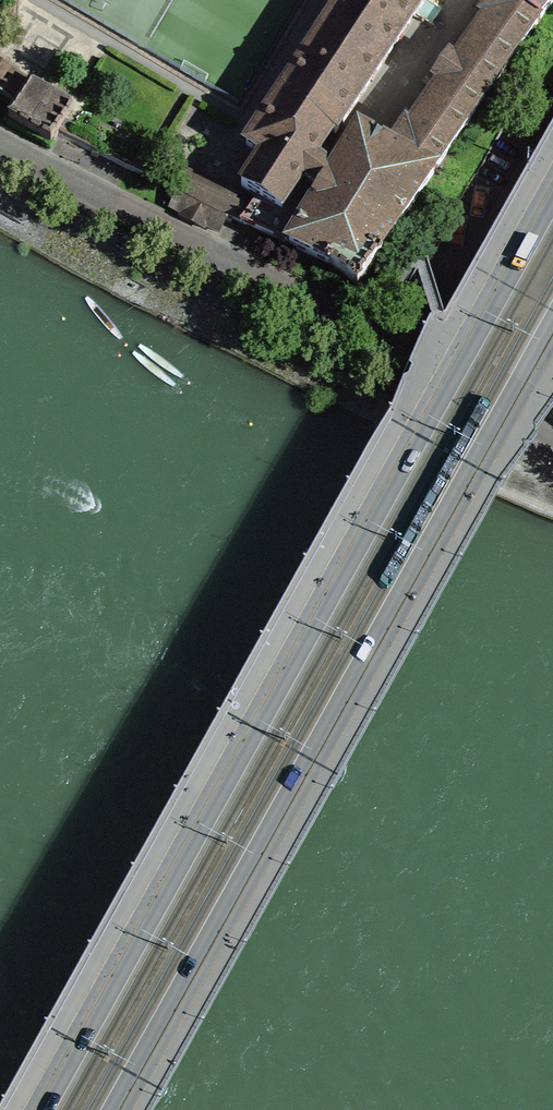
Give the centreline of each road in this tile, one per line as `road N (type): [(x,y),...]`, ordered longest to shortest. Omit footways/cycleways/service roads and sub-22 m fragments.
road 1 (secondary): [(552,203),(45,1109)]
road 2 (secondary): [(110,1109),(552,318)]
road 3 (residential): [(552,433),(0,139)]

